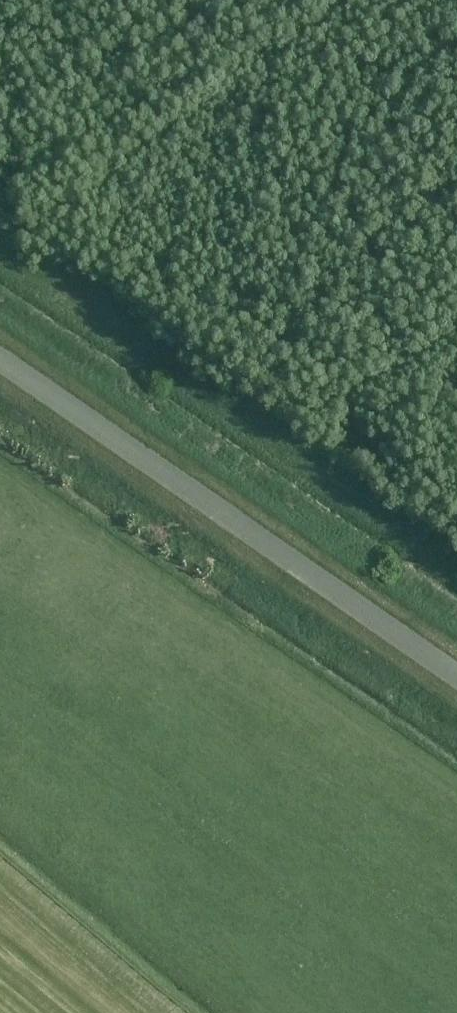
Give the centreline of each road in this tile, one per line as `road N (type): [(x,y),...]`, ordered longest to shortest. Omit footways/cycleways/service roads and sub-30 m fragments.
road 1 (residential): [(456,676),(0,362)]
road 2 (track): [(456,564),(0,253)]

